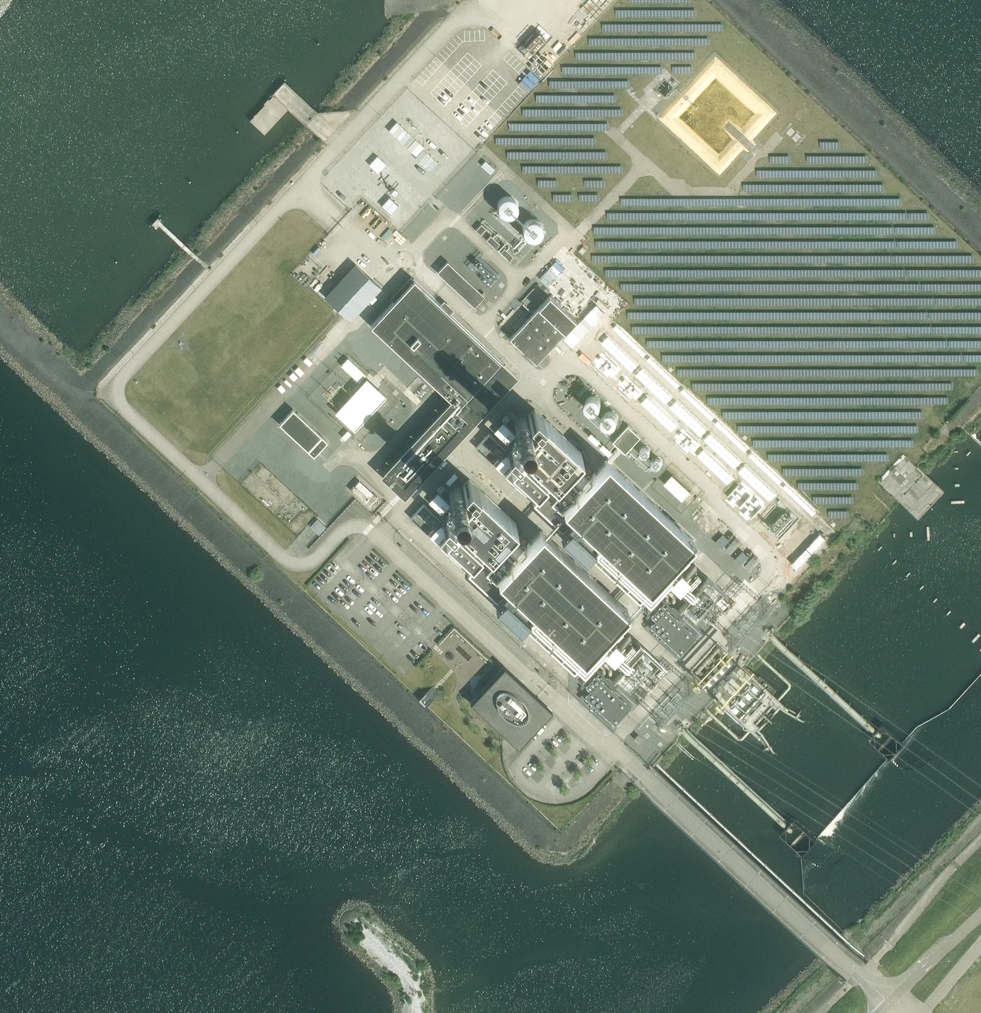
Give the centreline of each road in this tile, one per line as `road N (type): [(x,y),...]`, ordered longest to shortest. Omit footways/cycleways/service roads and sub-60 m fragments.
road 1 (tertiary): [(980,914),(890,1001)]

